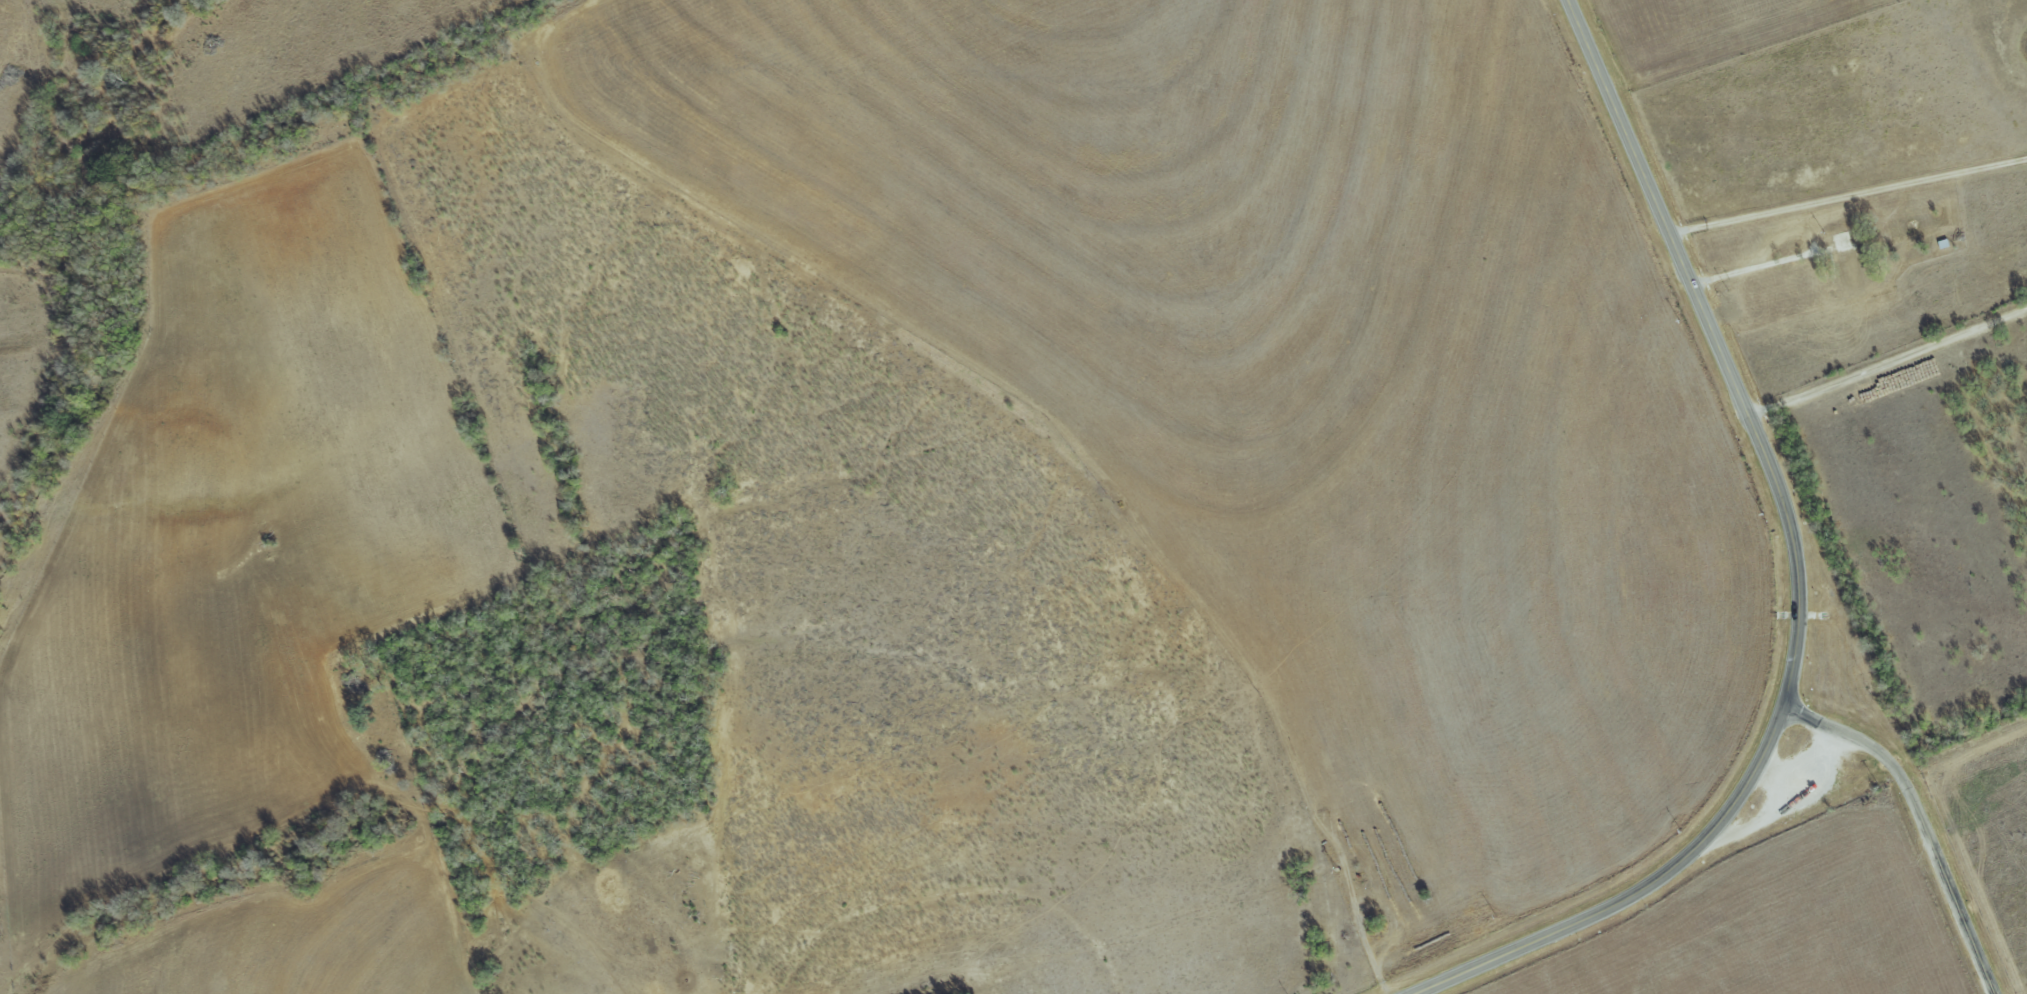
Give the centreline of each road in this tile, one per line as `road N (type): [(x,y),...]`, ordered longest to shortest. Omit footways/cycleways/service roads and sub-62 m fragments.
road 1 (secondary): [(1569,0),(1780,491),(1799,584),(1795,659),(1755,770),(1675,865),(1589,918),(1414,993)]
road 2 (residential): [(1783,705),(1875,748),(1897,770),(1995,993)]

